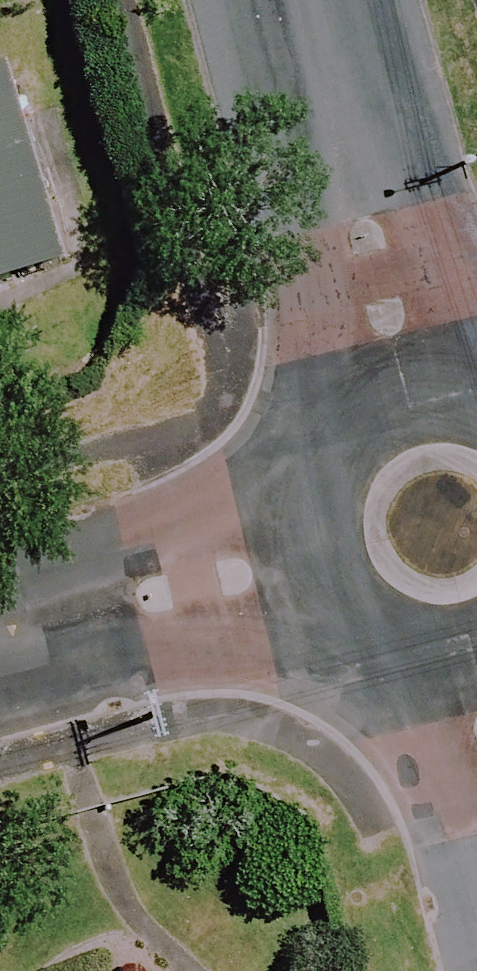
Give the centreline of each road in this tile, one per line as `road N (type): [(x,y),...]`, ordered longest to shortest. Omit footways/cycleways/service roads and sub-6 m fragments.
road 1 (residential): [(408,388),(305,0)]
road 2 (residential): [(0,639),(310,557)]
road 3 (residential): [(310,557),(305,514),(314,472),(336,434),(368,406),(408,388)]
road 4 (residential): [(476,653),(435,658),(393,649),(356,628),(327,596),(310,557)]

